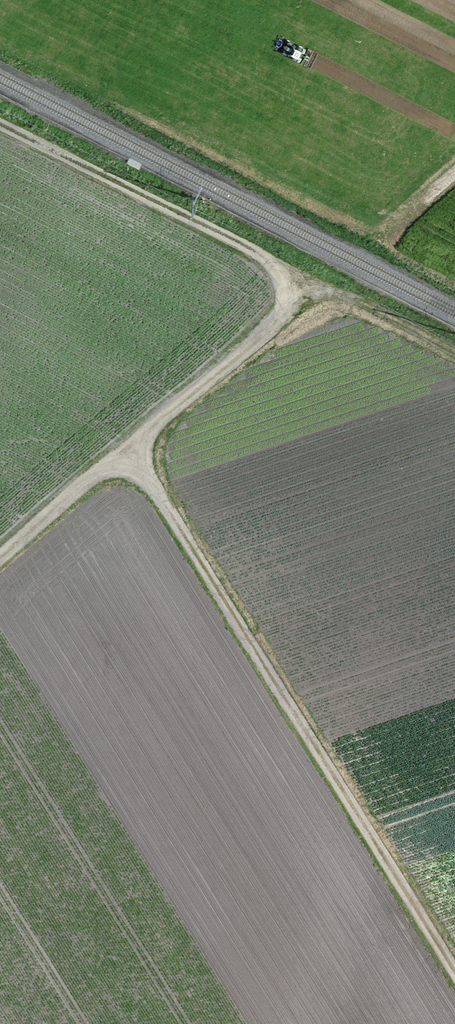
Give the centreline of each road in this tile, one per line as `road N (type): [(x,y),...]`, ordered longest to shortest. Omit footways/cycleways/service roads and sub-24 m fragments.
road 1 (track): [(143,457),(454,970)]
road 2 (track): [(0,580),(143,457),(284,318),(298,285)]
road 3 (track): [(298,285),(0,132)]
road 4 (track): [(454,364),(298,285)]

